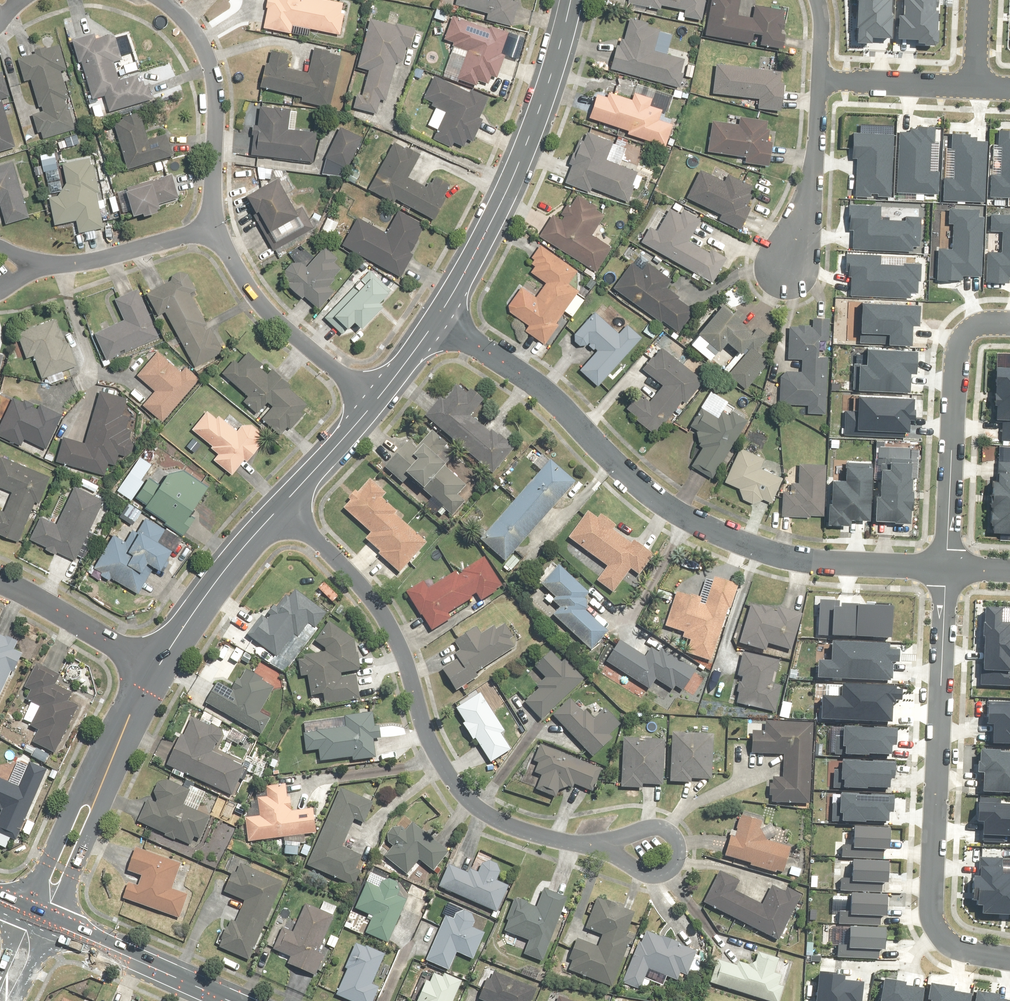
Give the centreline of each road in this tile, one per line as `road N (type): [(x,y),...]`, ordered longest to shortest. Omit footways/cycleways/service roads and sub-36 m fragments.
road 1 (residential): [(440,319),(545,390),(616,465),(676,513),(790,560),(947,568)]
road 2 (residential): [(281,506),(379,608),(441,760),(467,797),(522,829),(589,844)]
road 3 (residential): [(947,568),(926,909),(943,939),(1009,957)]
road 4 (residential): [(440,319),(528,138),(570,0)]
road 5 (residential): [(1009,325),(978,324),(961,341),(947,568)]
road 6 (residential): [(213,229),(213,79),(192,31),(159,0)]
road 7 (residential): [(375,402),(256,298),(213,229)]
road 8 (residential): [(157,671),(236,555),(281,506)]
road 9 (tertiary): [(56,923),(235,1000)]
road 10 (residential): [(822,80),(813,170),(789,269)]
road 11 (residential): [(589,844),(658,825),(681,845),(675,865),(659,875),(616,858)]
road 12 (residential): [(0,583),(157,671)]
road 13 (residential): [(39,261),(78,263),(213,229)]
road 14 (residential): [(822,80),(977,90)]
road 15 (residential): [(22,909),(71,816),(101,782)]
road 16 (residential): [(101,782),(56,923)]
road 17 (residential): [(281,506),(375,402)]
road 18 (residential): [(101,782),(157,671)]

